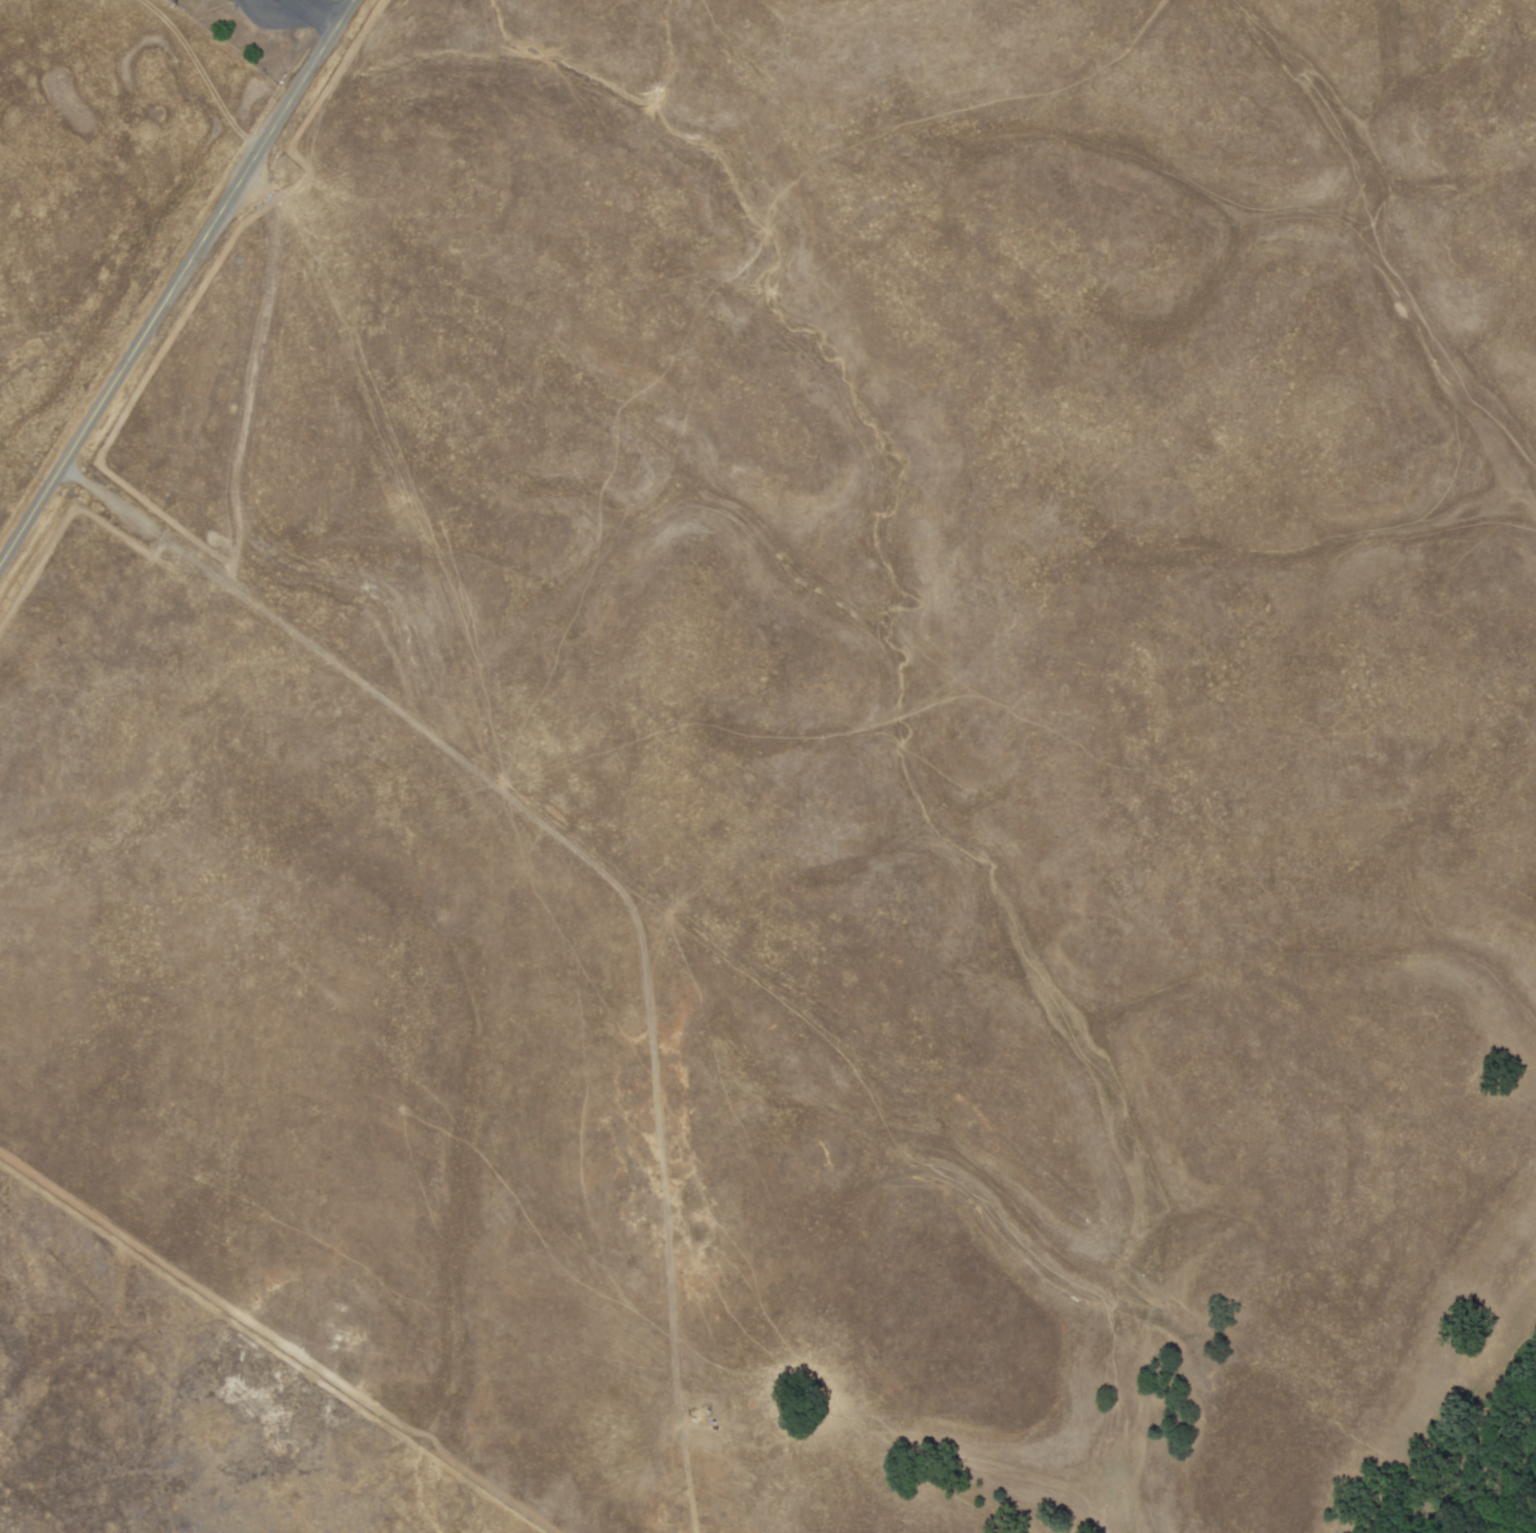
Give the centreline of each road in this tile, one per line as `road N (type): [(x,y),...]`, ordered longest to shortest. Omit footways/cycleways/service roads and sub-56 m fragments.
road 1 (tertiary): [(0,567),(354,0)]

